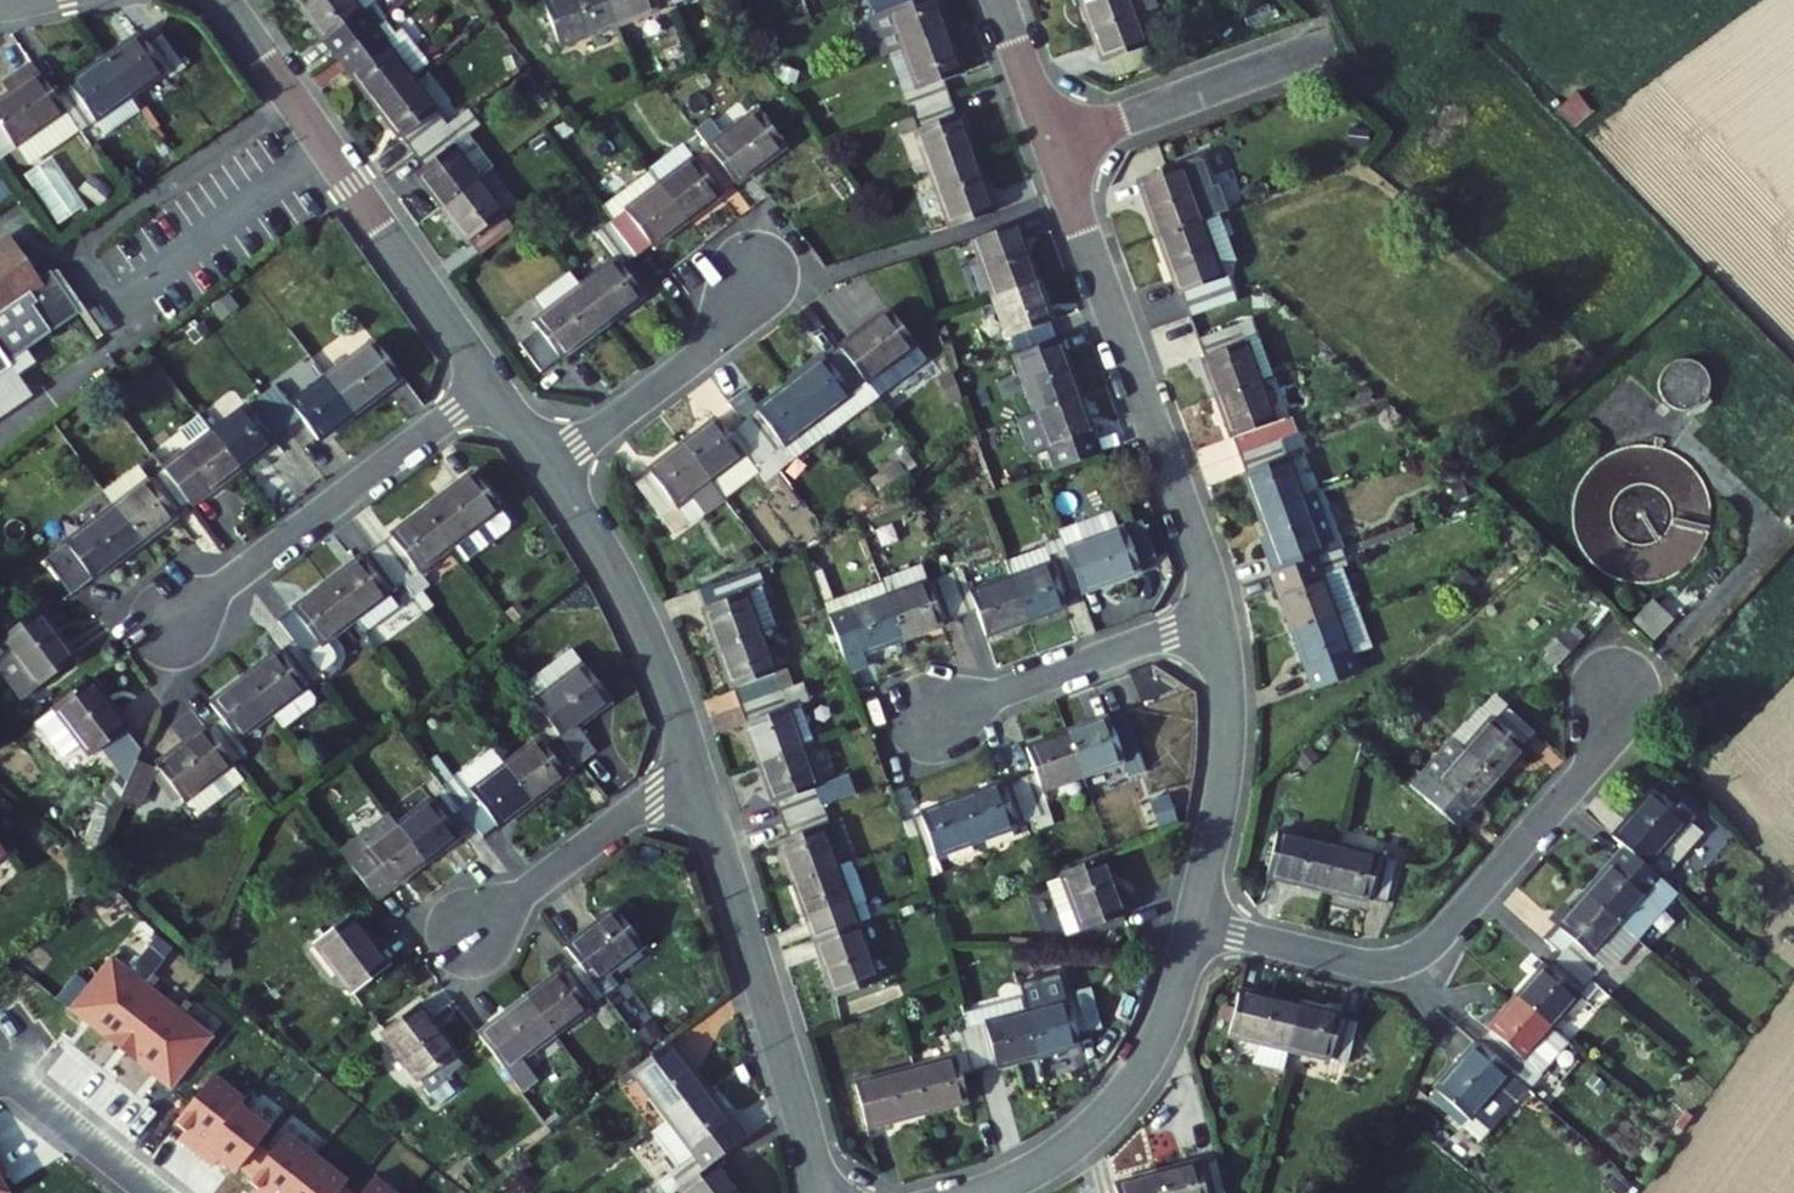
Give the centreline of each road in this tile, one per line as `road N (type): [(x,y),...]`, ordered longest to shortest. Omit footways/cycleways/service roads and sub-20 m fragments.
road 1 (residential): [(1194,922),(1357,964),(1421,956),(1589,774),(1620,698)]
road 2 (residential): [(1052,143),(1219,619)]
road 3 (residential): [(226,0),(492,384)]
road 4 (residential): [(698,771),(801,1108),(817,1192)]
road 5 (residential): [(492,384),(169,624)]
road 6 (residential): [(1194,922),(1160,1036),(1123,1097),(1068,1149),(984,1192)]
road 7 (residential): [(552,468),(636,609),(698,771)]
road 8 (residential): [(1219,619),(1227,752),(1194,922)]
road 9 (residential): [(946,714),(1219,619)]
road 10 (residential): [(1324,51),(1052,143)]
road 11 (residential): [(472,931),(698,771)]
road 12 (residential): [(750,281),(699,357),(552,468)]
road 13 (residential): [(0,1083),(155,1192)]
road 14 (residential): [(1000,0),(1052,143)]

